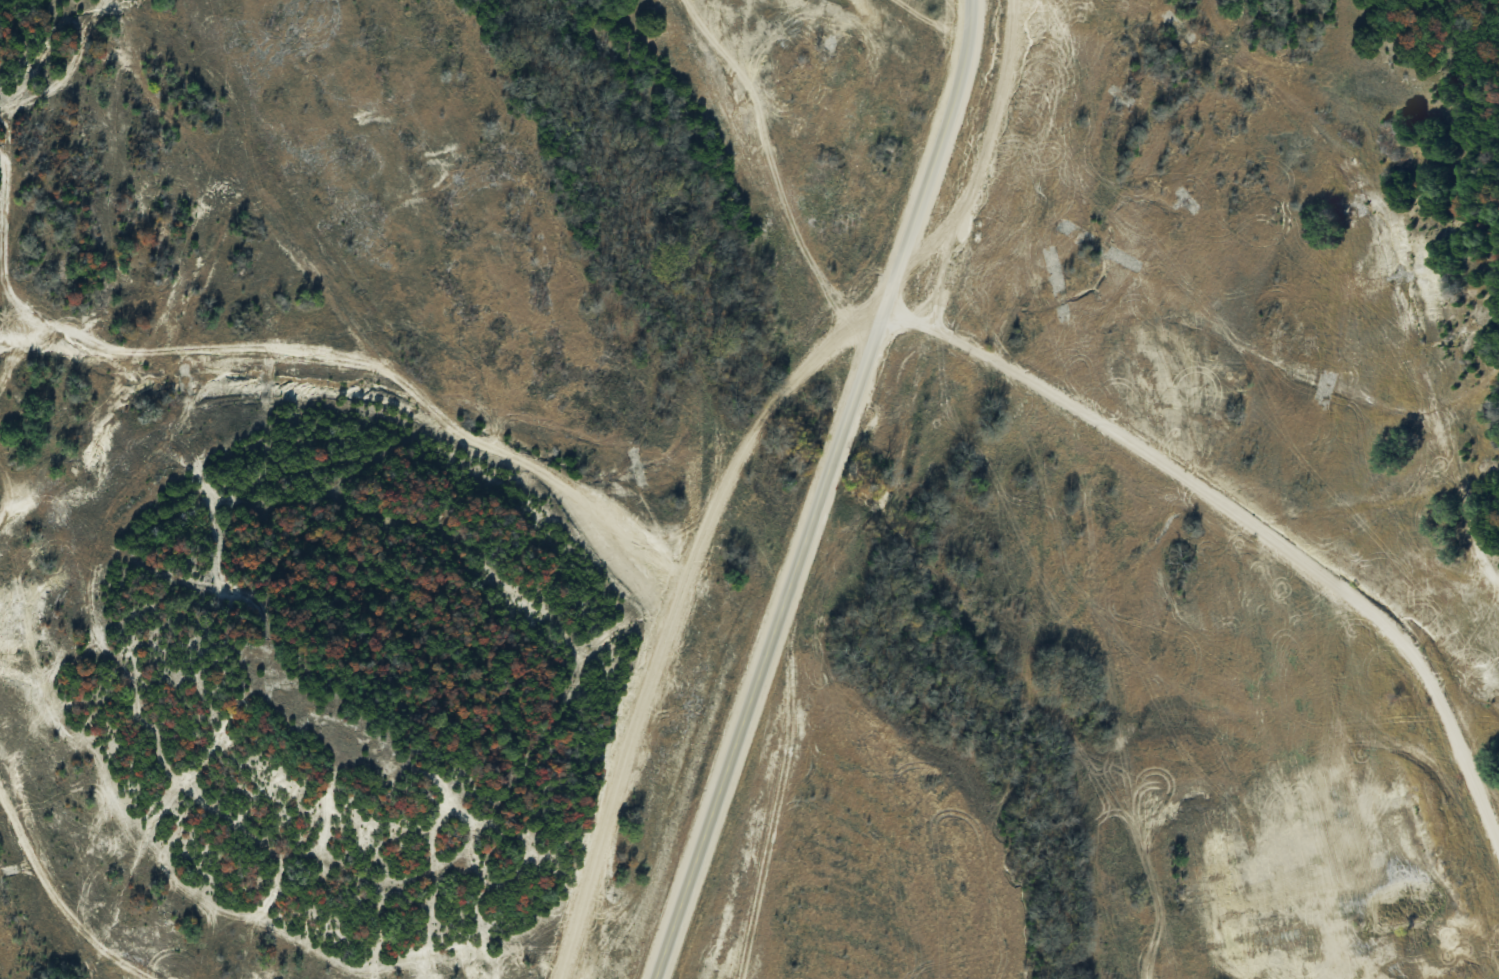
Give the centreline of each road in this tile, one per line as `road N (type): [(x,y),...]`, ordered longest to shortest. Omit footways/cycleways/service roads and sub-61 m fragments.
road 1 (tertiary): [(965,0),(957,114),(654,978)]

